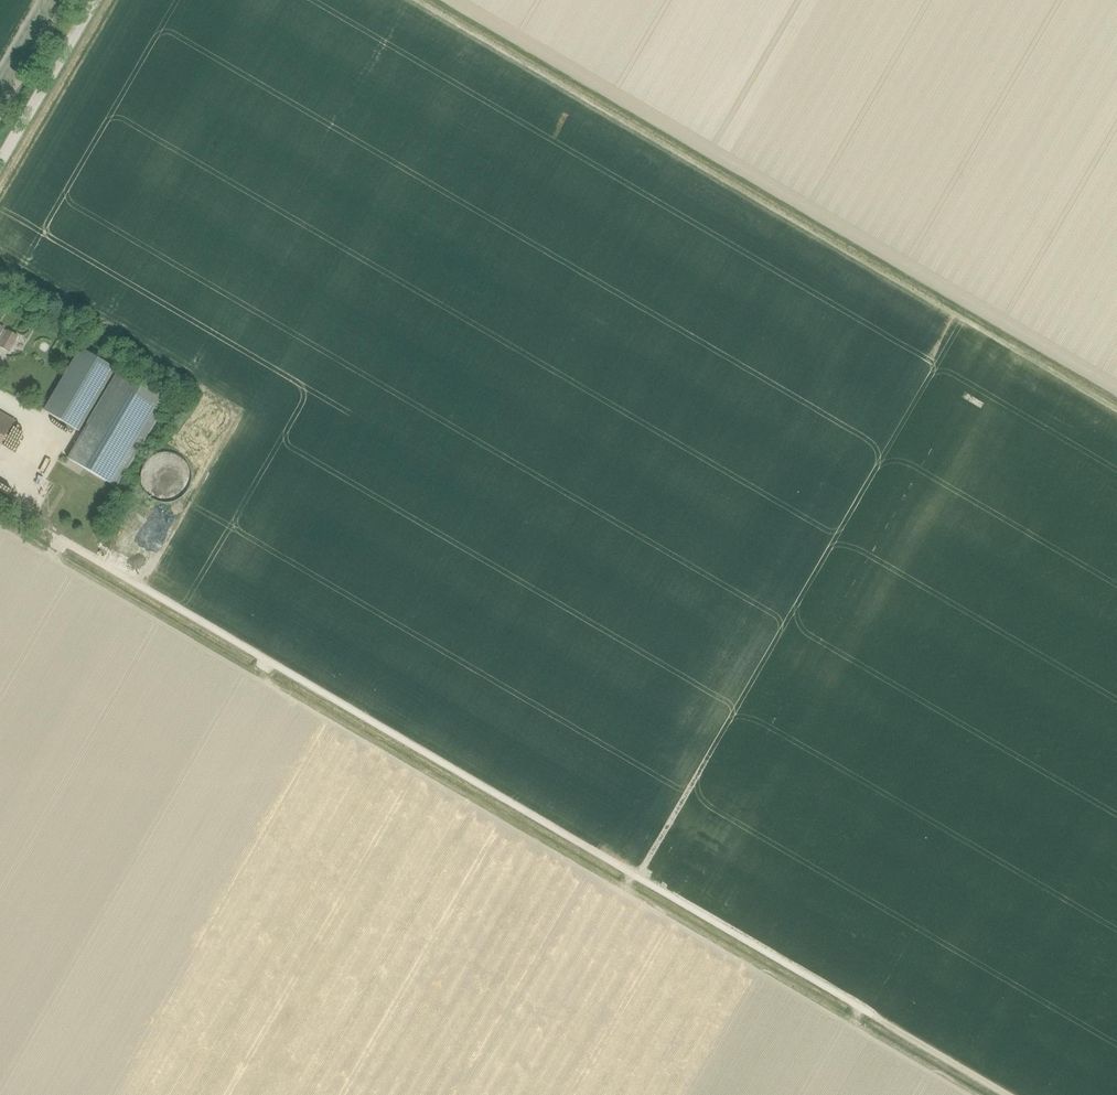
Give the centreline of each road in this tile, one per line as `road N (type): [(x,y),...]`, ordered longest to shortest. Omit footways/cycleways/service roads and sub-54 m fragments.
road 1 (unclassified): [(0,160),(93,0)]

